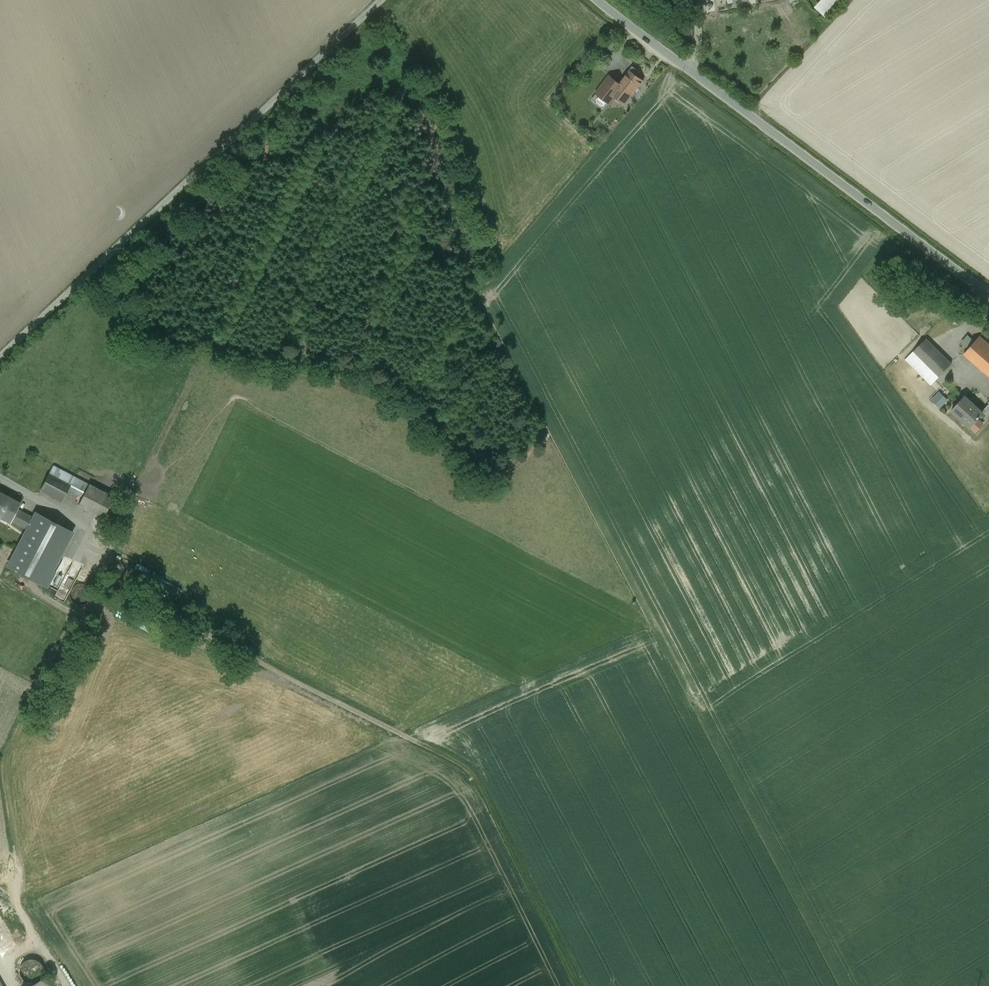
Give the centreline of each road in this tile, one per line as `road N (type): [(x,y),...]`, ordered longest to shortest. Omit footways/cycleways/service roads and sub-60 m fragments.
road 1 (unclassified): [(0,355),(382,0)]
road 2 (unclassified): [(596,0),(988,296)]

